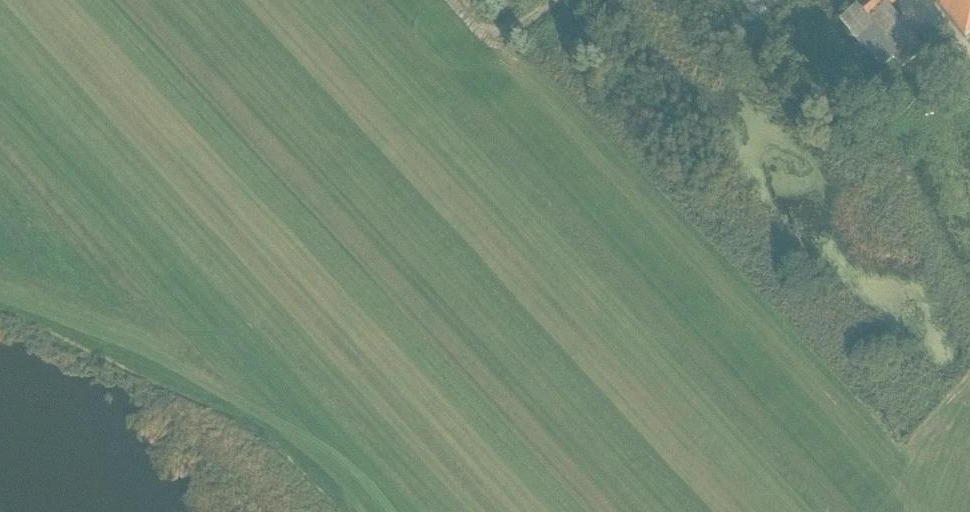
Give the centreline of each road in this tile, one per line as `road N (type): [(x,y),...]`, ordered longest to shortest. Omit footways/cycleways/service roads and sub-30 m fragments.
road 1 (track): [(554,0),(498,35),(481,31),(452,0)]

